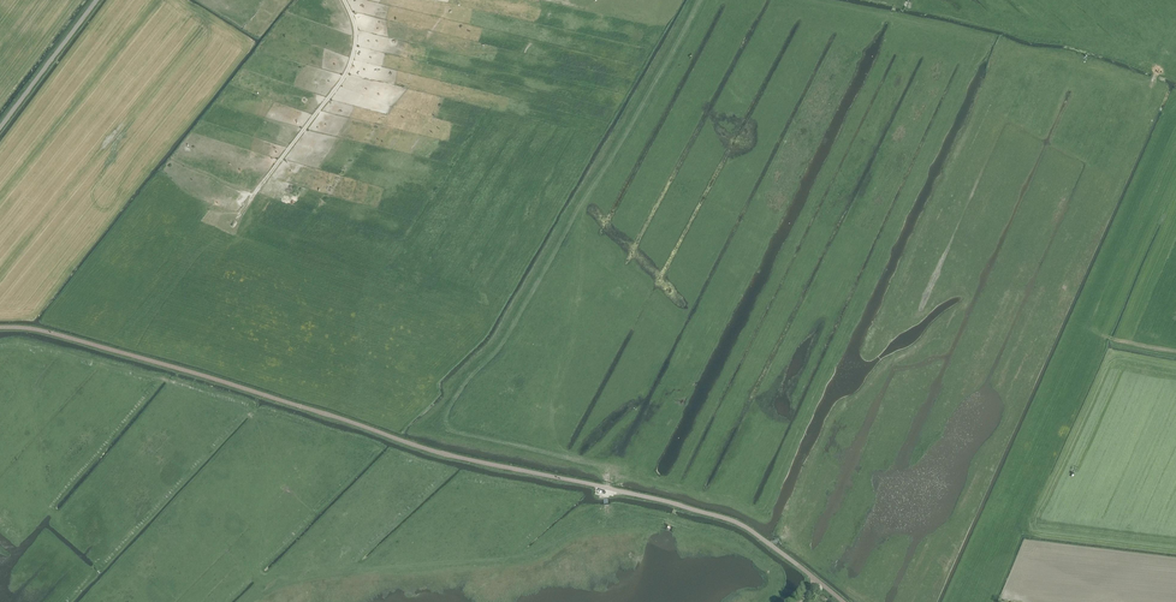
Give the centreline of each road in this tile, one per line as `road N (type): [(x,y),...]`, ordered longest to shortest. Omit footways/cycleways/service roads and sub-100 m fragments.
road 1 (unclassified): [(844,601),(729,519),(447,454),(201,374),(44,330),(0,327)]
road 2 (track): [(991,601),(1103,338),(1175,350)]
road 3 (track): [(344,0),(356,32),(348,70),(242,210)]

